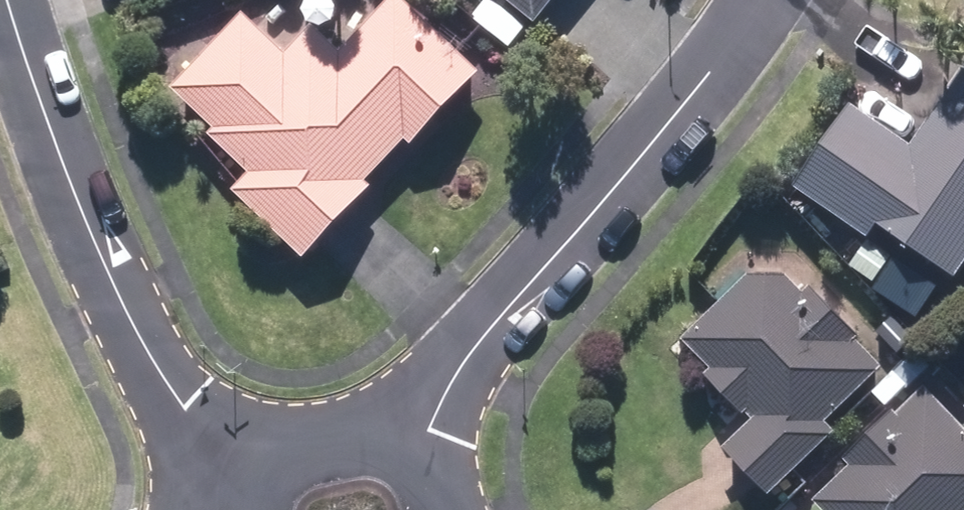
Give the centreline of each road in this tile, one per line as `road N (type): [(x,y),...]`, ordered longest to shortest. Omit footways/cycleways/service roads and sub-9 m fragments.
road 1 (residential): [(765,0),(453,384),(408,472)]
road 2 (residential): [(4,0),(145,351),(186,410),(283,474)]
road 3 (residential): [(283,474),(303,453),(360,441),(408,472)]

